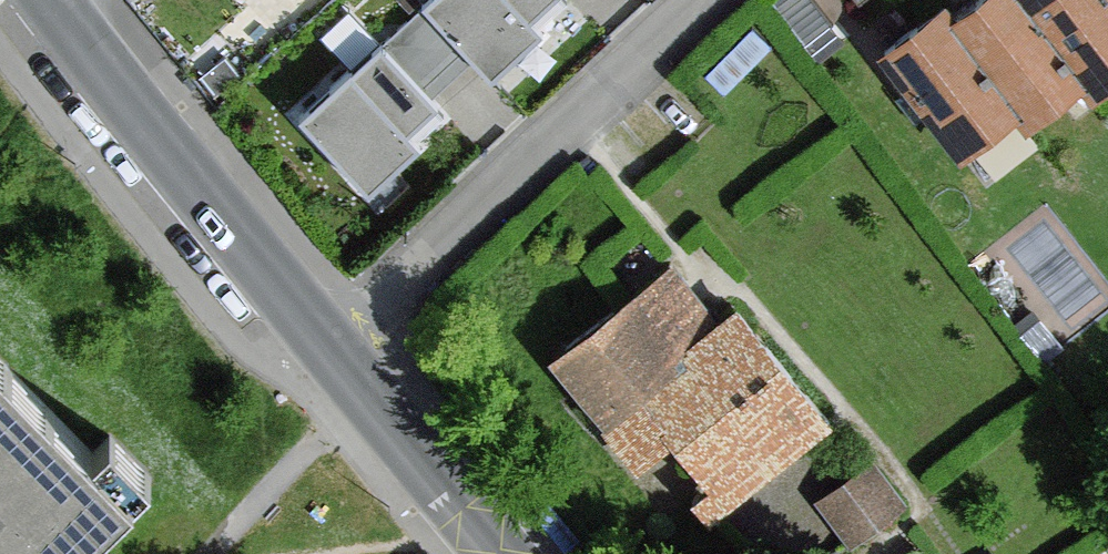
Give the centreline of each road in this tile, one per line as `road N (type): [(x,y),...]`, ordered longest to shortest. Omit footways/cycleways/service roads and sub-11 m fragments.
road 1 (residential): [(318,337),(696,0)]
road 2 (residential): [(318,337),(58,7)]
road 3 (residential): [(498,553),(318,337)]

